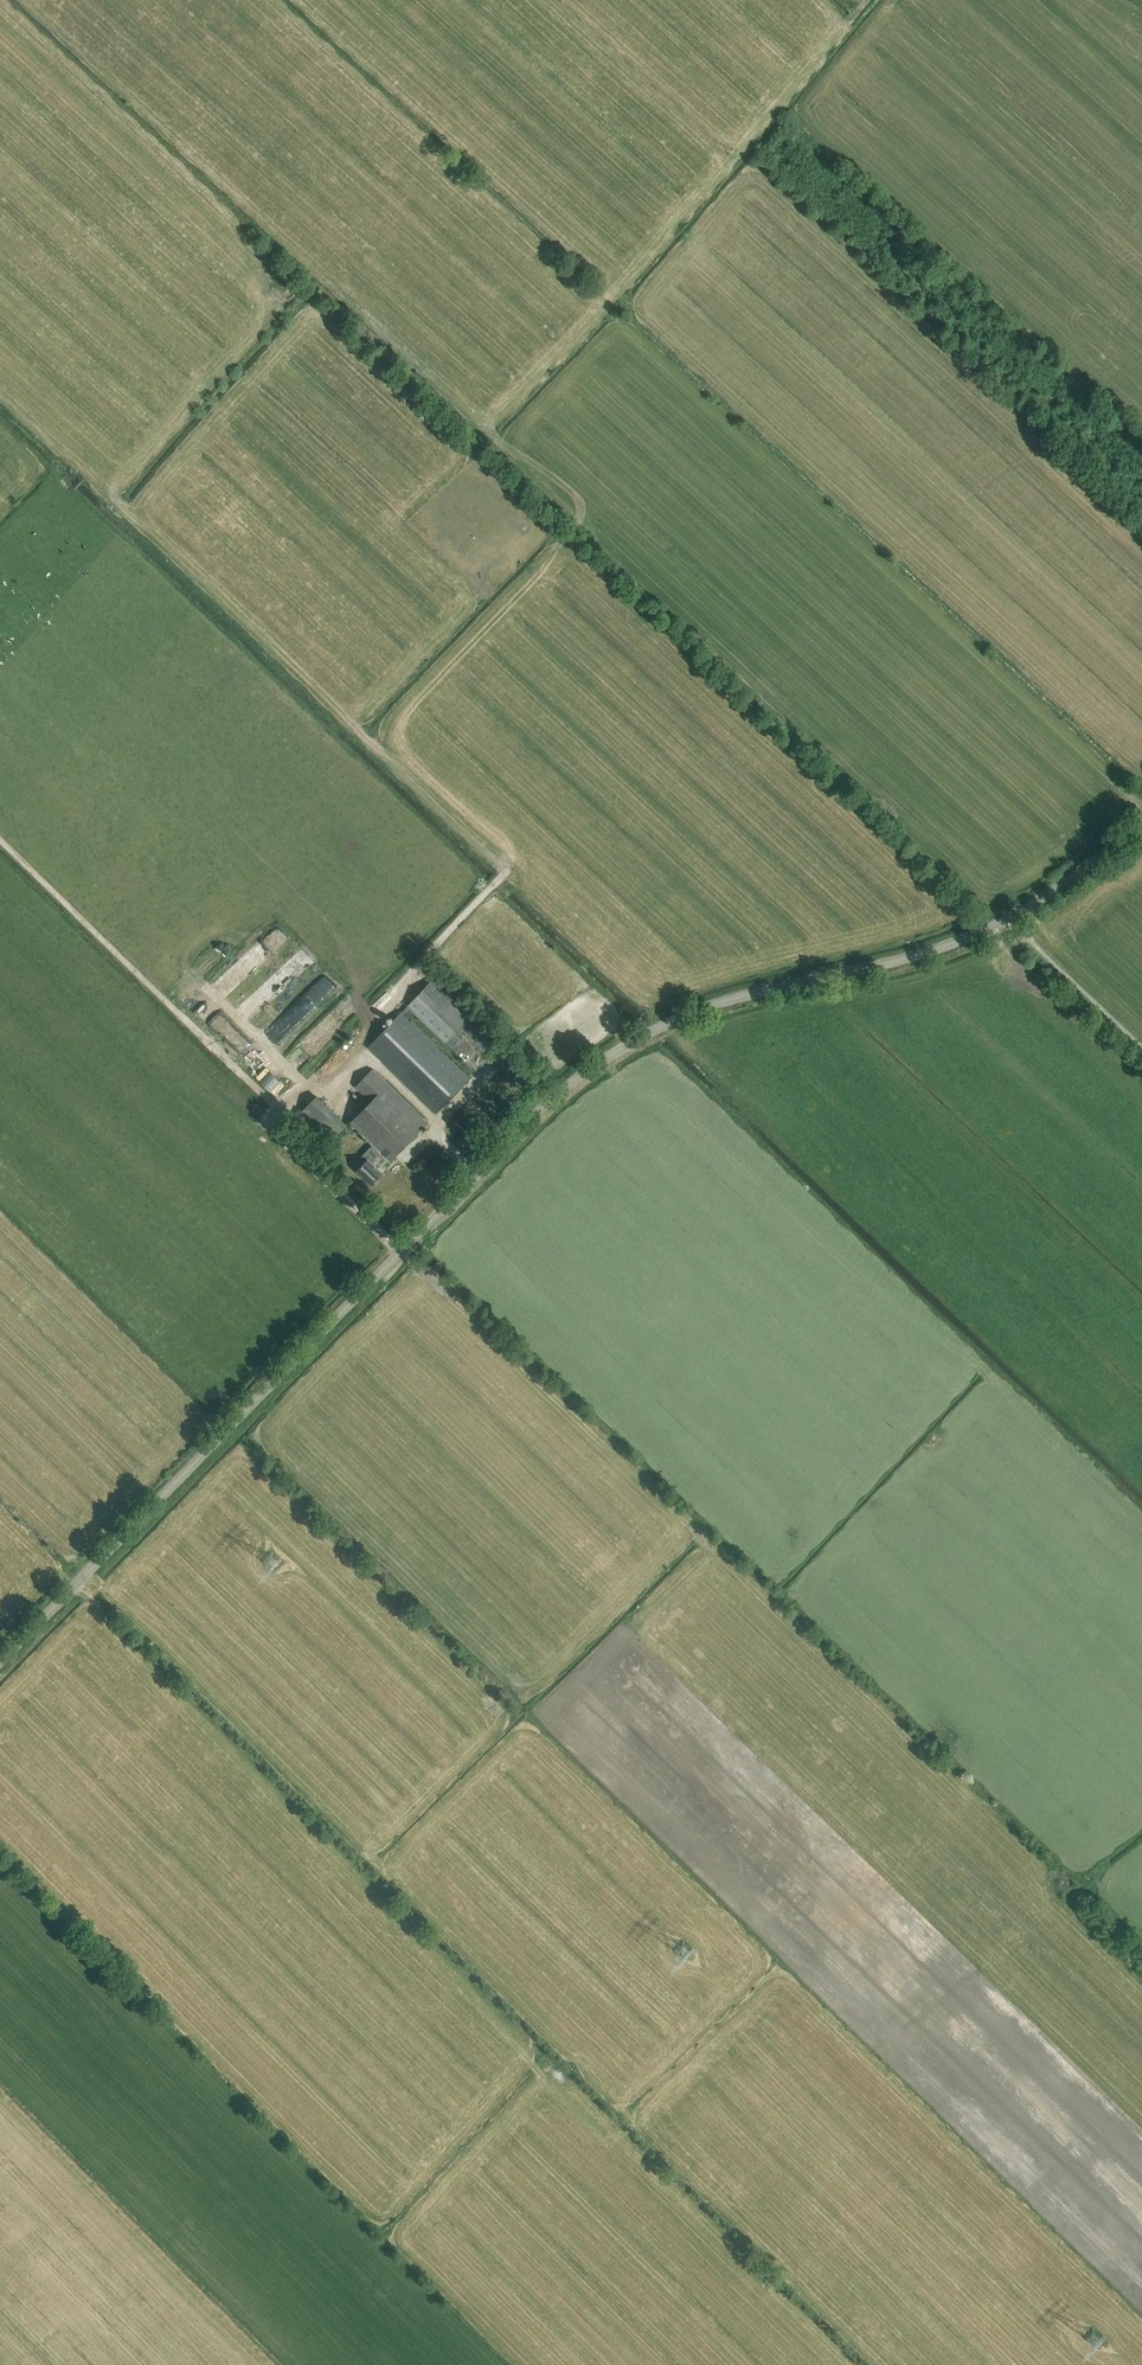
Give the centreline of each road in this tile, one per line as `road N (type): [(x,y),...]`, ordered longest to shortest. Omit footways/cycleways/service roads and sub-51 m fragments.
road 1 (unclassified): [(0,1660),(558,1094),(641,1037),(737,999),(906,962),(978,936),(1052,896),(1141,826)]

